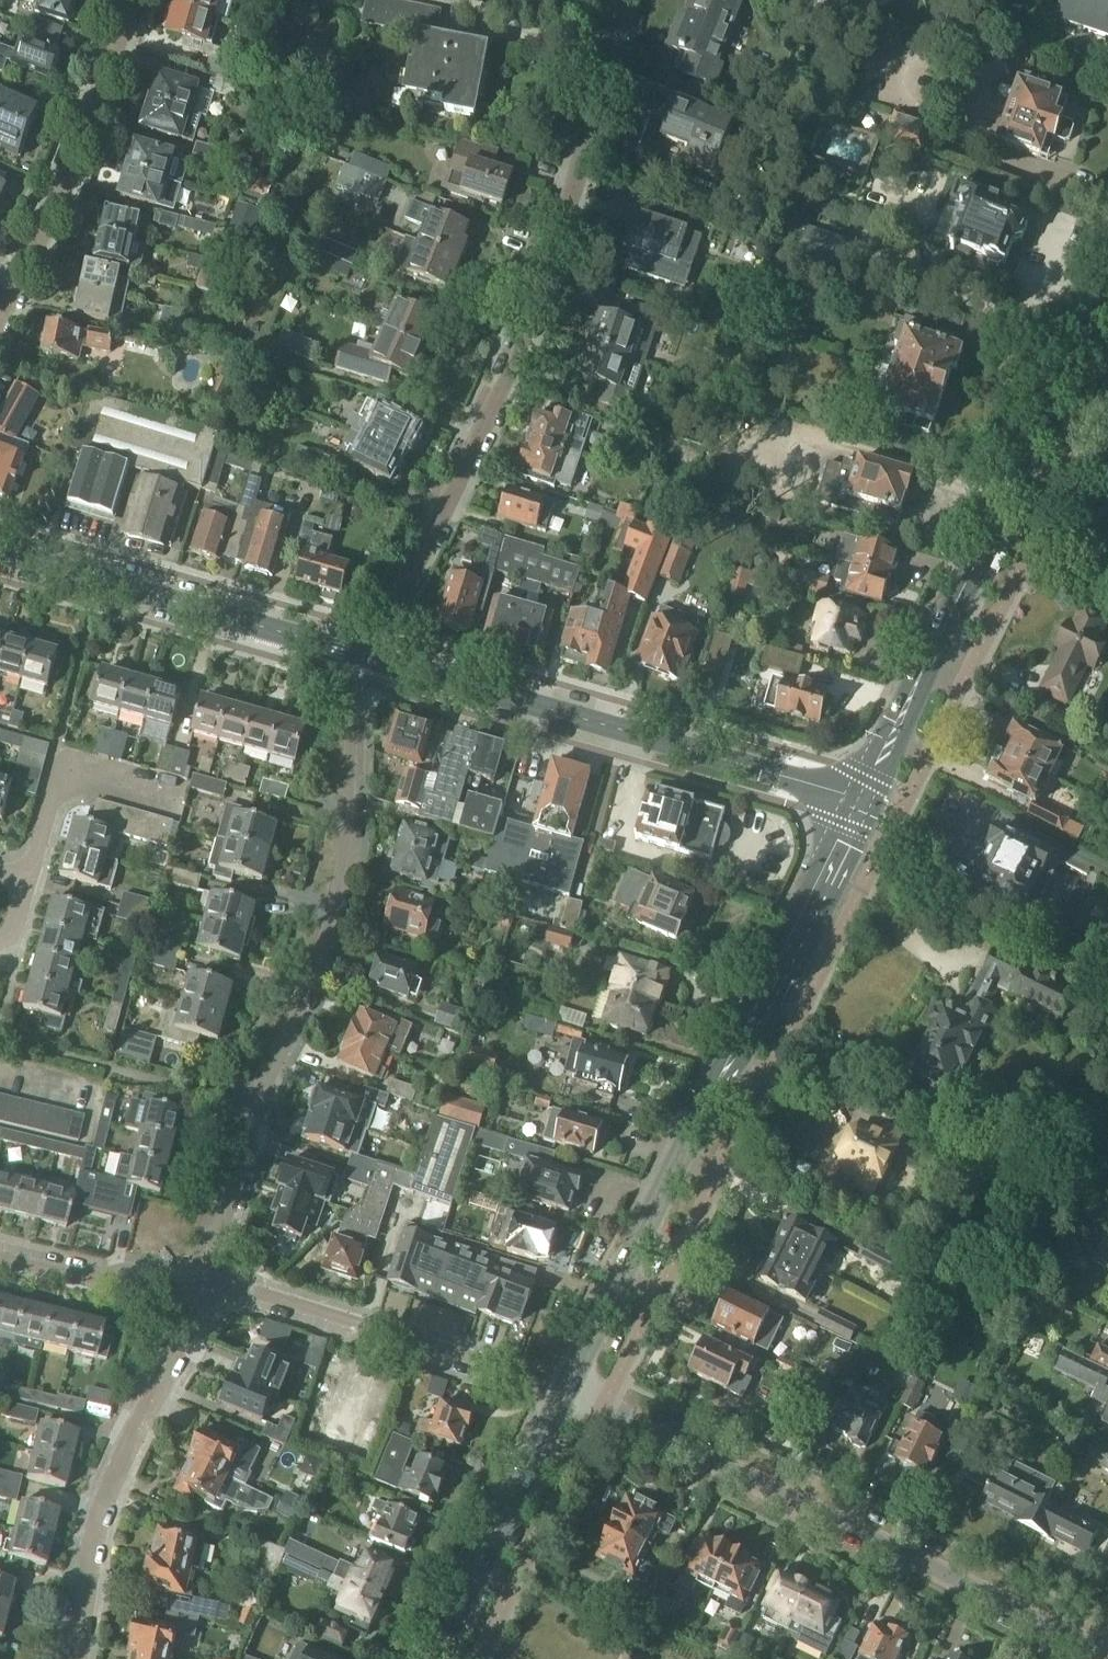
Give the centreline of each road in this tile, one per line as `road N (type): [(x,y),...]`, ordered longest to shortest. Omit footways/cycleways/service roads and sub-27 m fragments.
road 1 (residential): [(375,658),(546,311),(587,179),(620,0)]
road 2 (secondary): [(570,1387),(862,798)]
road 3 (residential): [(204,1285),(269,1076),(311,996),(345,879),(355,719),(375,658)]
road 4 (residential): [(1107,1654),(570,1387)]
road 5 (secondary): [(862,798),(1107,308)]
road 6 (tertiary): [(862,798),(375,658)]
road 7 (residential): [(79,1658),(103,1511),(204,1285)]
road 8 (tertiary): [(375,658),(0,553)]
road 9 (residential): [(570,1387),(204,1285)]
road 10 (residential): [(0,312),(87,120),(126,0)]
road 11 (secondary): [(435,1658),(570,1387)]
road 12 (residential): [(29,876),(58,771),(163,798)]
road 13 (residential): [(204,1285),(134,1272),(91,1278),(0,1255)]

